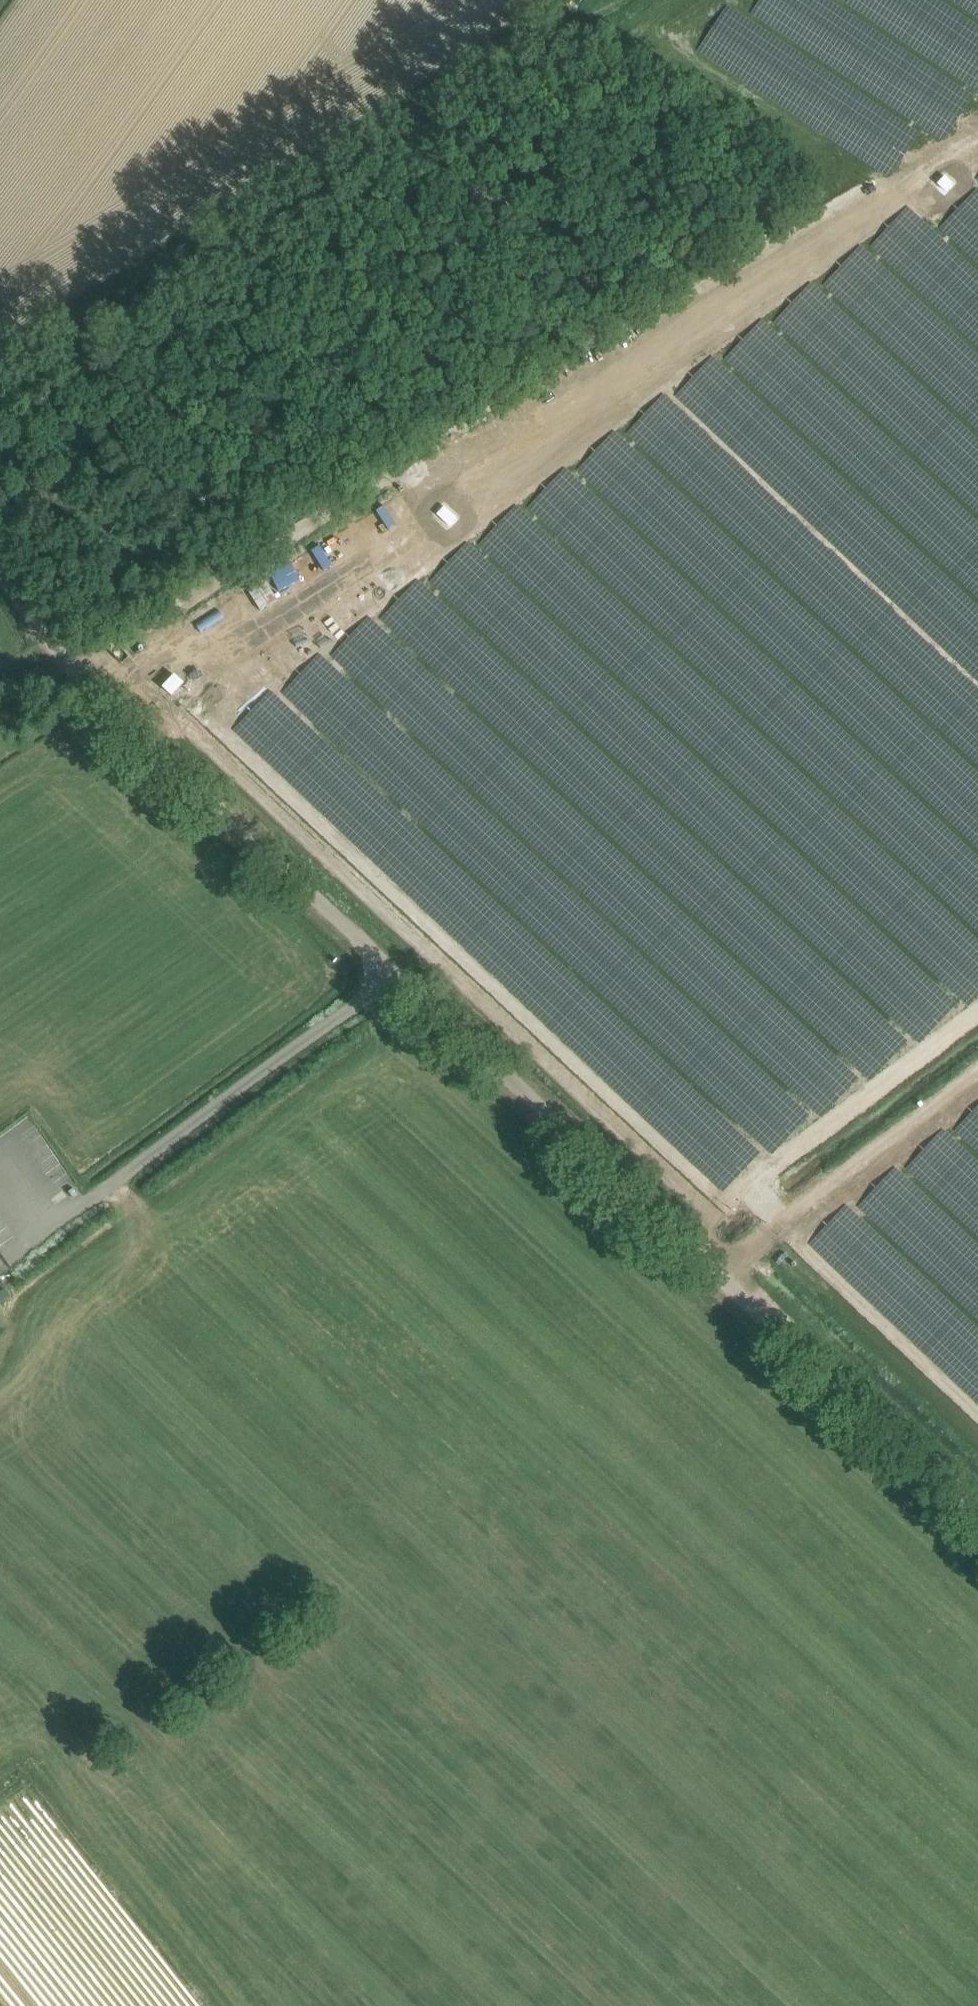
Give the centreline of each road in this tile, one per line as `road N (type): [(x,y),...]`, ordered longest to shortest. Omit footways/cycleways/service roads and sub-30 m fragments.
road 1 (unclassified): [(977,1517),(405,981),(0,574)]
road 2 (track): [(0,387),(620,0)]
road 3 (track): [(678,1236),(977,1013)]
road 4 (track): [(977,1075),(772,1232),(711,1266)]

